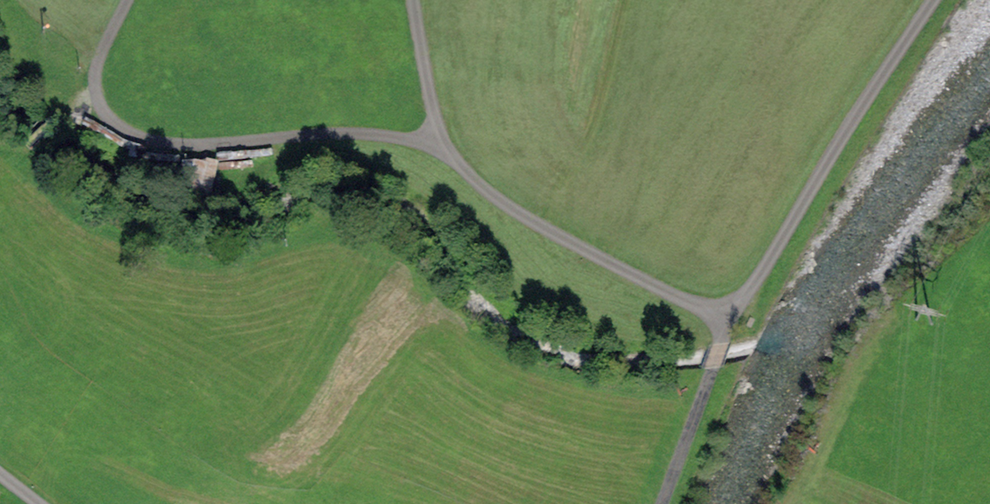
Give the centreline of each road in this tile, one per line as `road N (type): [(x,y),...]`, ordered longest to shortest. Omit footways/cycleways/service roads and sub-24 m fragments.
road 1 (track): [(667,503),(730,320),(933,0)]
road 2 (track): [(730,320),(521,215),(460,167),(444,141),(413,0)]
road 3 (track): [(444,141),(363,132),(192,144),(138,136),(110,121),(94,81),(127,0)]

